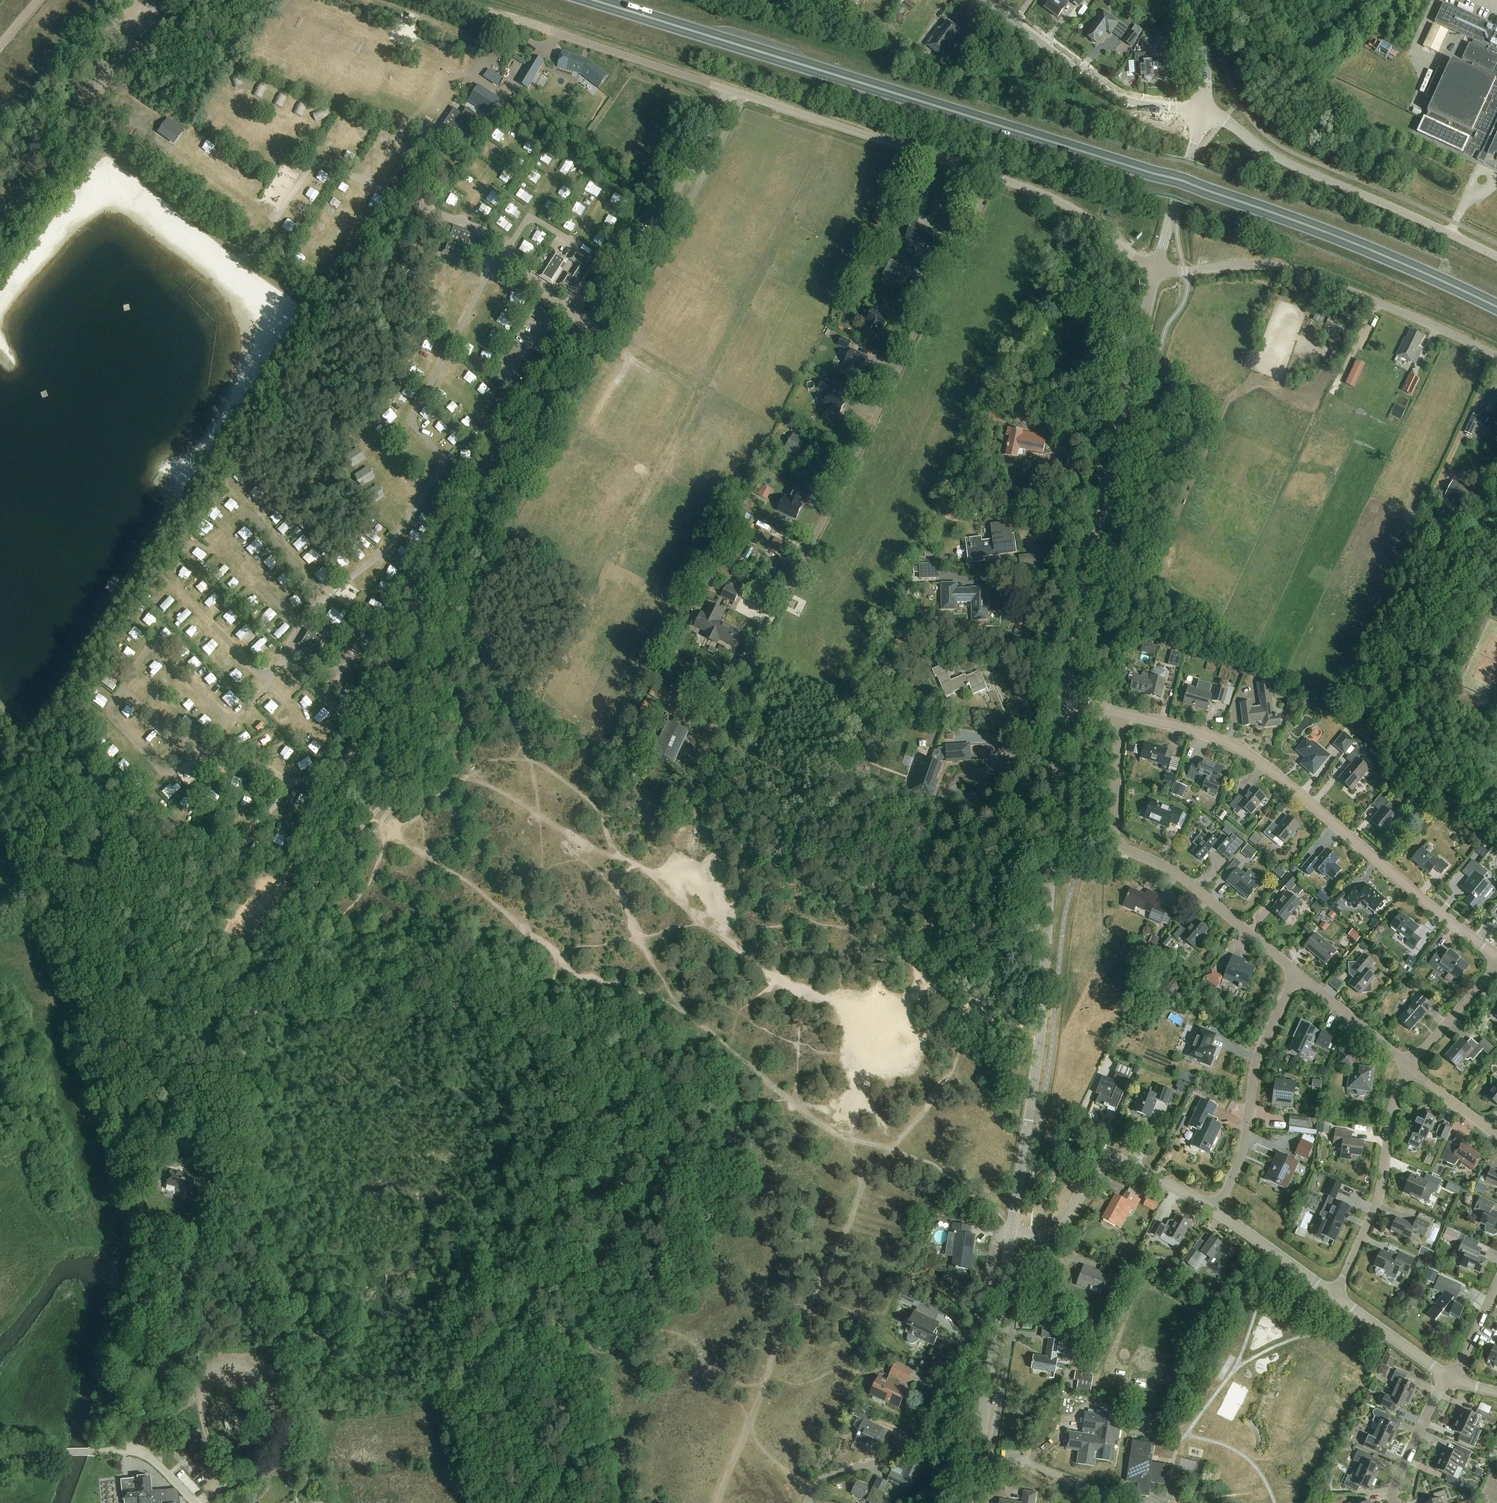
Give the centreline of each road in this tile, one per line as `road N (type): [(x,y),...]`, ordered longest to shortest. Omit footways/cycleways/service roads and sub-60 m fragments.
road 1 (trunk): [(1496,308),(1221,196),(589,0)]
road 2 (track): [(133,1453),(208,1223),(237,1050),(265,953),(354,835)]
road 3 (unclassified): [(1157,269),(1052,198),(562,34)]
road 4 (tertiary): [(1012,1234),(1040,1032),(1064,702)]
road 5 (residential): [(1496,957),(1238,748),(1120,713)]
road 6 (tertiary): [(1064,702),(1157,269)]
road 7 (residential): [(1012,1234),(994,1238),(983,1304),(918,1442),(829,1476),(807,1502)]
road 8 (track): [(984,174),(825,501)]
road 9 (unclassified): [(1496,355),(1290,270),(1157,269)]
road 10 (residential): [(1296,975),(1174,871),(1116,838),(1120,713)]
road 11 (unclassified): [(1202,112),(1296,168),(1496,257)]
road 12 (track): [(0,771),(52,882),(99,1043)]
road 13 (track): [(99,1043),(118,1090),(156,1263),(191,1290)]
road 14 (tertiary): [(970,1502),(1012,1234)]
road 15 (residential): [(1217,1209),(1118,1160),(1104,1161),(1060,1228),(1042,1237),(1012,1234)]
road 16 (track): [(222,1479),(250,1467),(266,1440),(267,1398),(253,1382),(225,1379),(203,1396),(215,1467)]
road 17 (residential): [(1217,1209),(1245,1149),(1256,1060),(1296,975)]
road 18 (unclassified): [(1202,112),(1121,98),(986,0)]
road 19 (residential): [(1336,1296),(1373,1216),(1410,1066)]
road 20 (track): [(369,821),(401,765),(412,607)]
road 21 (tertiary): [(1157,269),(1202,112)]
road 22 (residential): [(1336,1296),(1217,1209)]
road 23 (residential): [(1410,1066),(1296,975)]
road 24 (residential): [(1446,1375),(1397,1480),(1396,1502)]
road 25 (residential): [(1446,1375),(1336,1296)]
road 26 (residential): [(1410,1066),(1496,966)]

